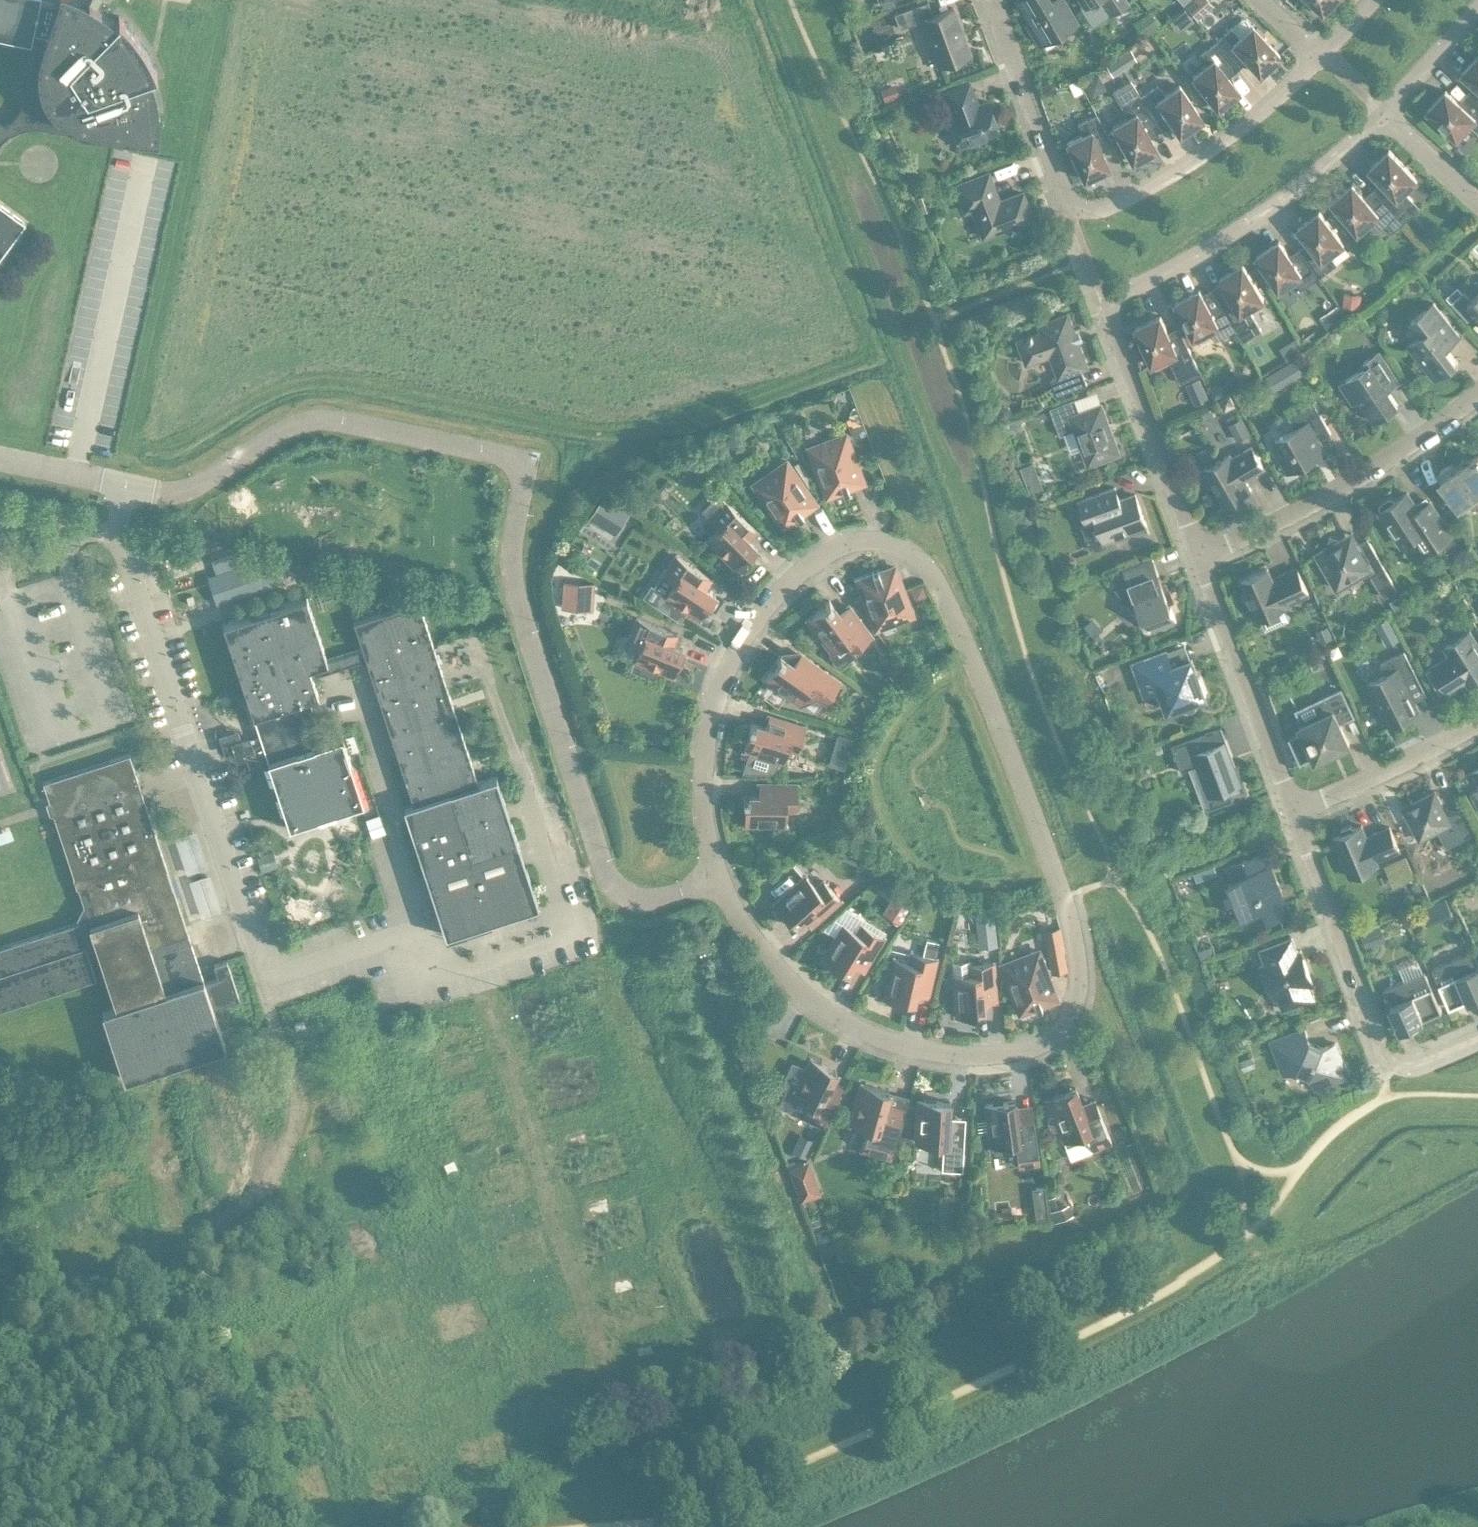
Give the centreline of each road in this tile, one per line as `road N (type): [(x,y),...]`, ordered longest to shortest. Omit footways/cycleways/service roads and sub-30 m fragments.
road 1 (residential): [(720,886),(775,965),(880,1043),(951,1059),(1013,1056),(1051,1038),(1074,1004),(1080,963),(1064,898),(939,578),(904,550),(865,542),(825,557),(765,614),(731,667),(707,743),(704,798)]
road 2 (unclassified): [(720,886),(651,909),(625,900),(607,879),(514,597),(510,551),(529,464),(308,422),(182,495),(0,462)]
road 3 (residential): [(1382,113),(1255,221),(1111,308),(1198,555)]
road 4 (residential): [(988,0),(1072,213),(1102,210),(1165,178),(1247,124),(1319,60)]
road 5 (residential): [(1294,811),(1391,1066),(1418,1067),(1477,1041)]
road 6 (residential): [(1198,555),(1335,505),(1477,404)]
road 7 (residential): [(1198,555),(1294,811)]
road 8 (residential): [(1294,811),(1477,732)]
road 9 (residential): [(1477,12),(1382,113)]
road 10 (residential): [(1477,202),(1382,113)]

